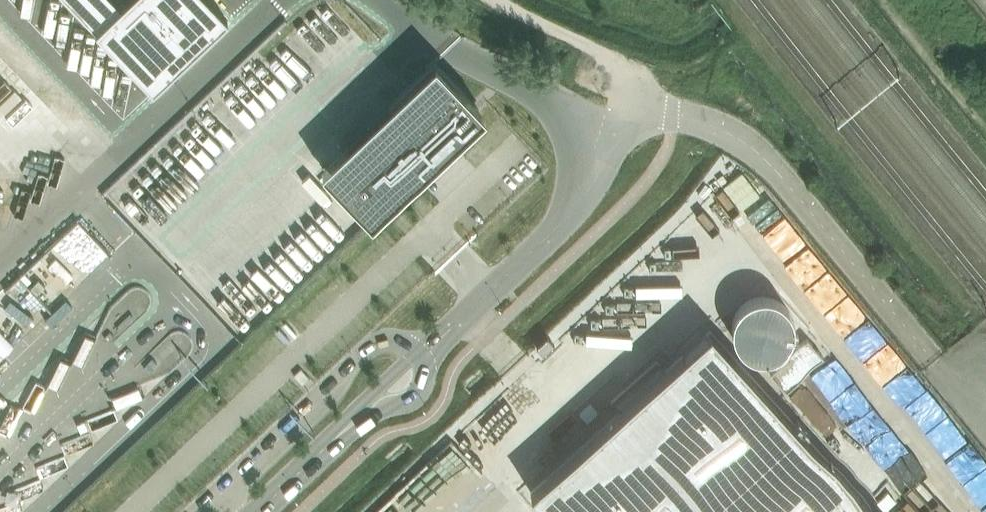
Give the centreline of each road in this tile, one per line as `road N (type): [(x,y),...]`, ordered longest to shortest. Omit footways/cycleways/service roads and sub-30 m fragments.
road 1 (unclassified): [(629,109),(739,139),(935,362)]
road 2 (track): [(966,310),(721,0)]
road 3 (unclassified): [(426,353),(590,190),(629,109)]
road 4 (unclassified): [(375,403),(258,511)]
road 5 (track): [(507,0),(635,88)]

